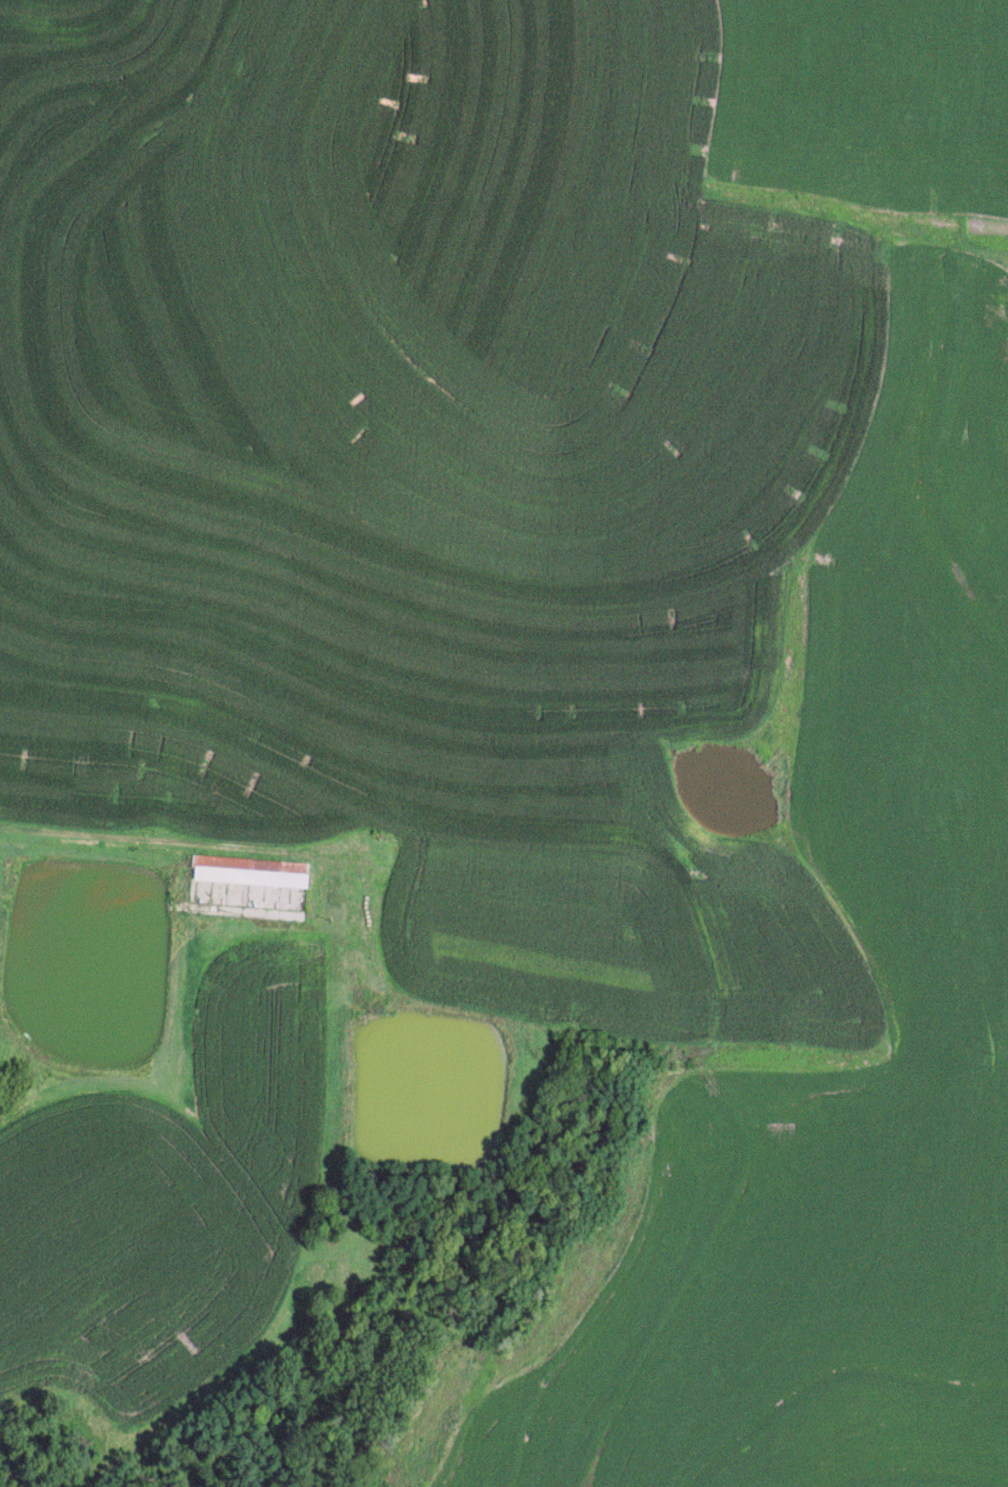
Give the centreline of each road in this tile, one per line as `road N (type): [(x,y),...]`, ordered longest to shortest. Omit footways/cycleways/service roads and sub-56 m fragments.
road 1 (residential): [(0,825),(306,854)]

